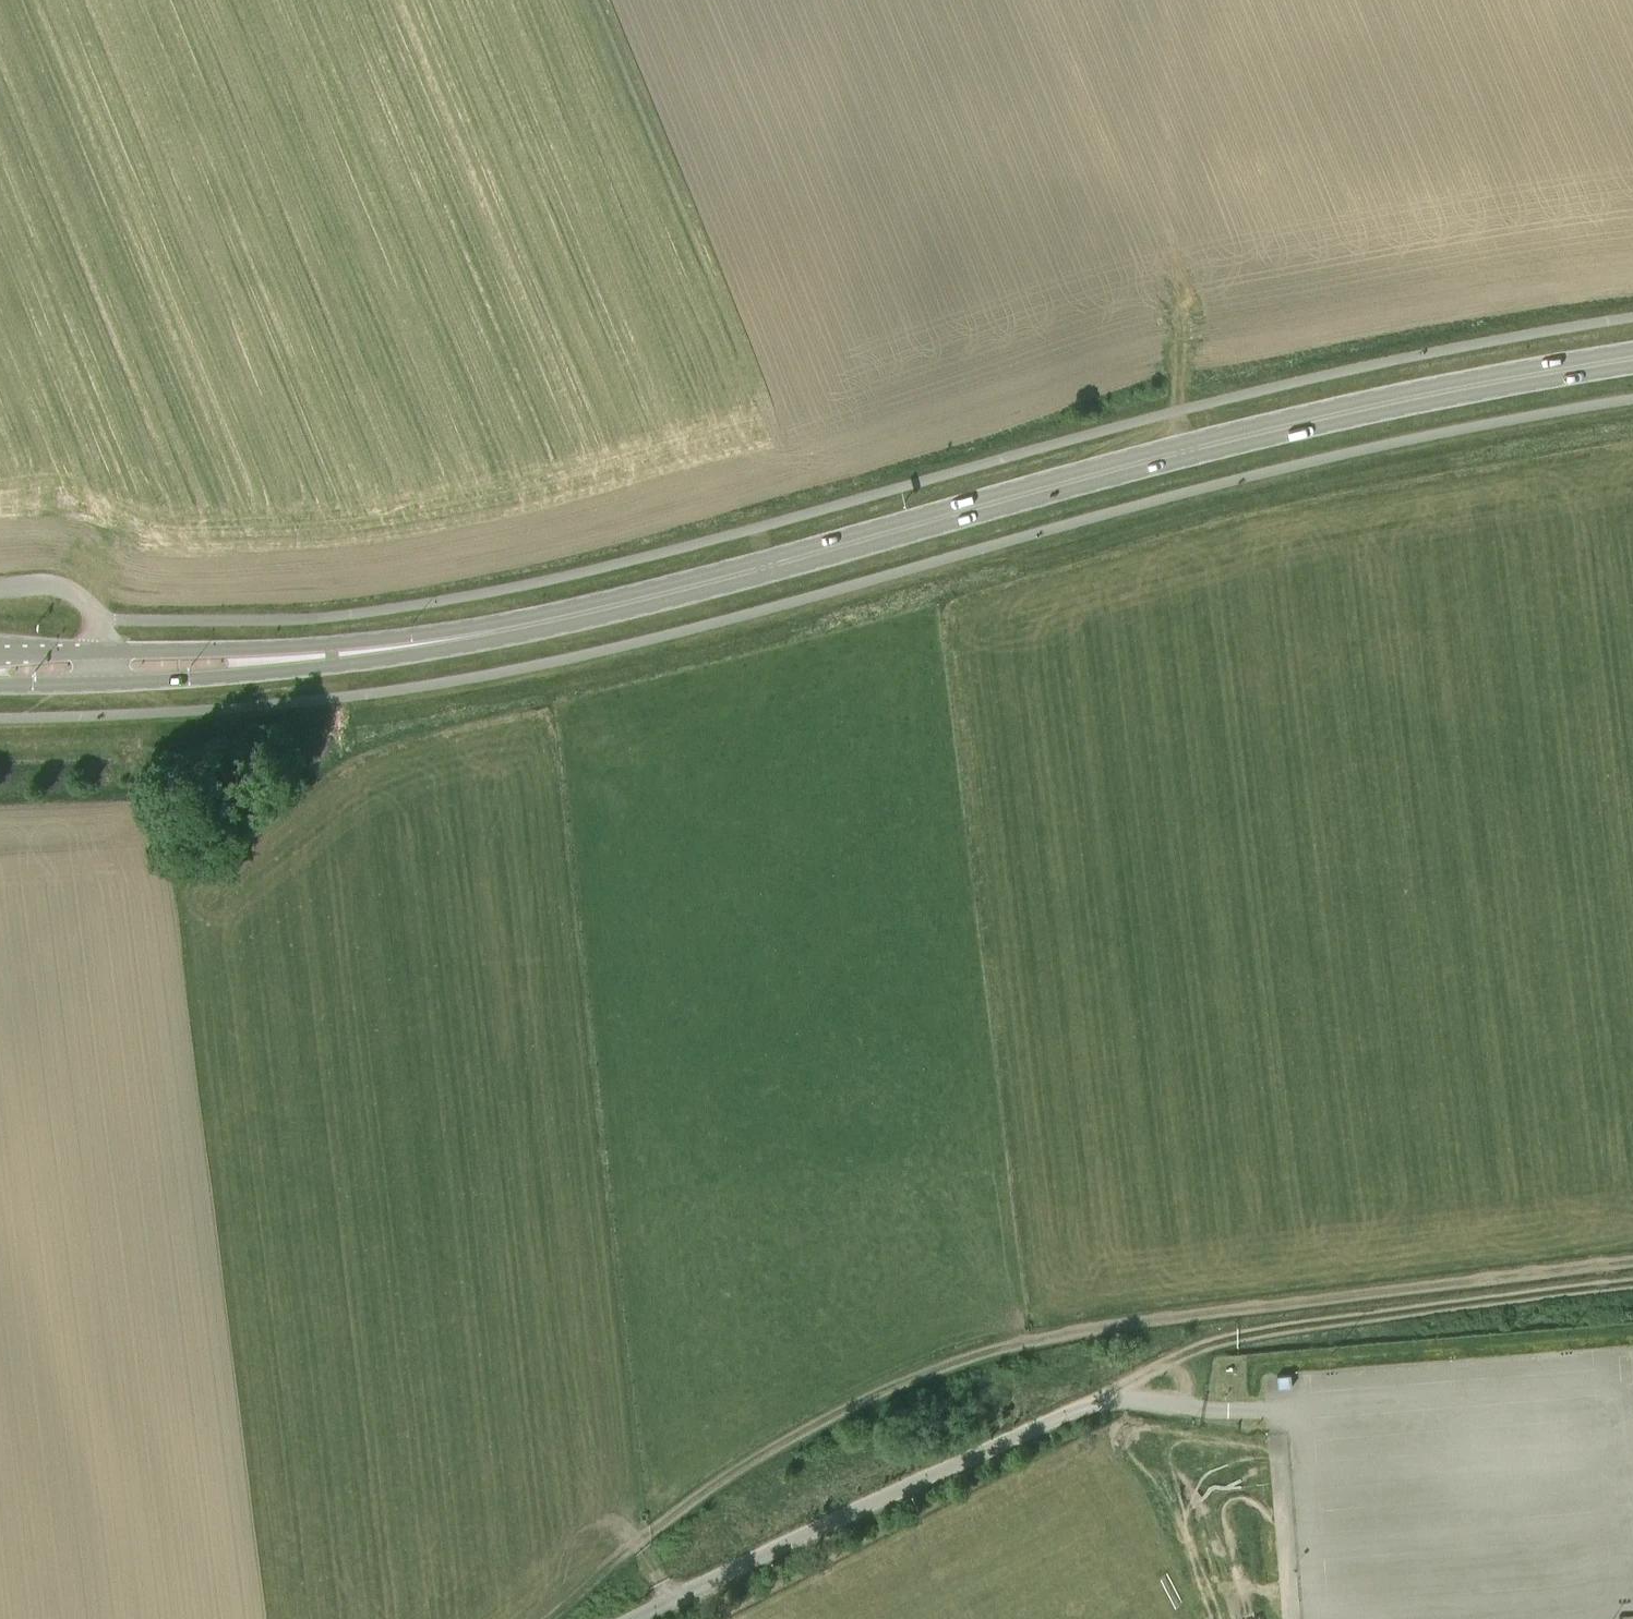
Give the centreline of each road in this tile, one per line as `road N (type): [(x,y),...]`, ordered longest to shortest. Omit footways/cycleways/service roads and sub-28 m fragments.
road 1 (secondary): [(0,668),(264,660),(523,625),(1310,421),(1632,363)]
road 2 (track): [(667,1603),(639,1541),(661,1523),(857,1403),(978,1356),(1118,1324),(1632,1261)]
road 3 (track): [(1248,1335),(1632,1281)]

